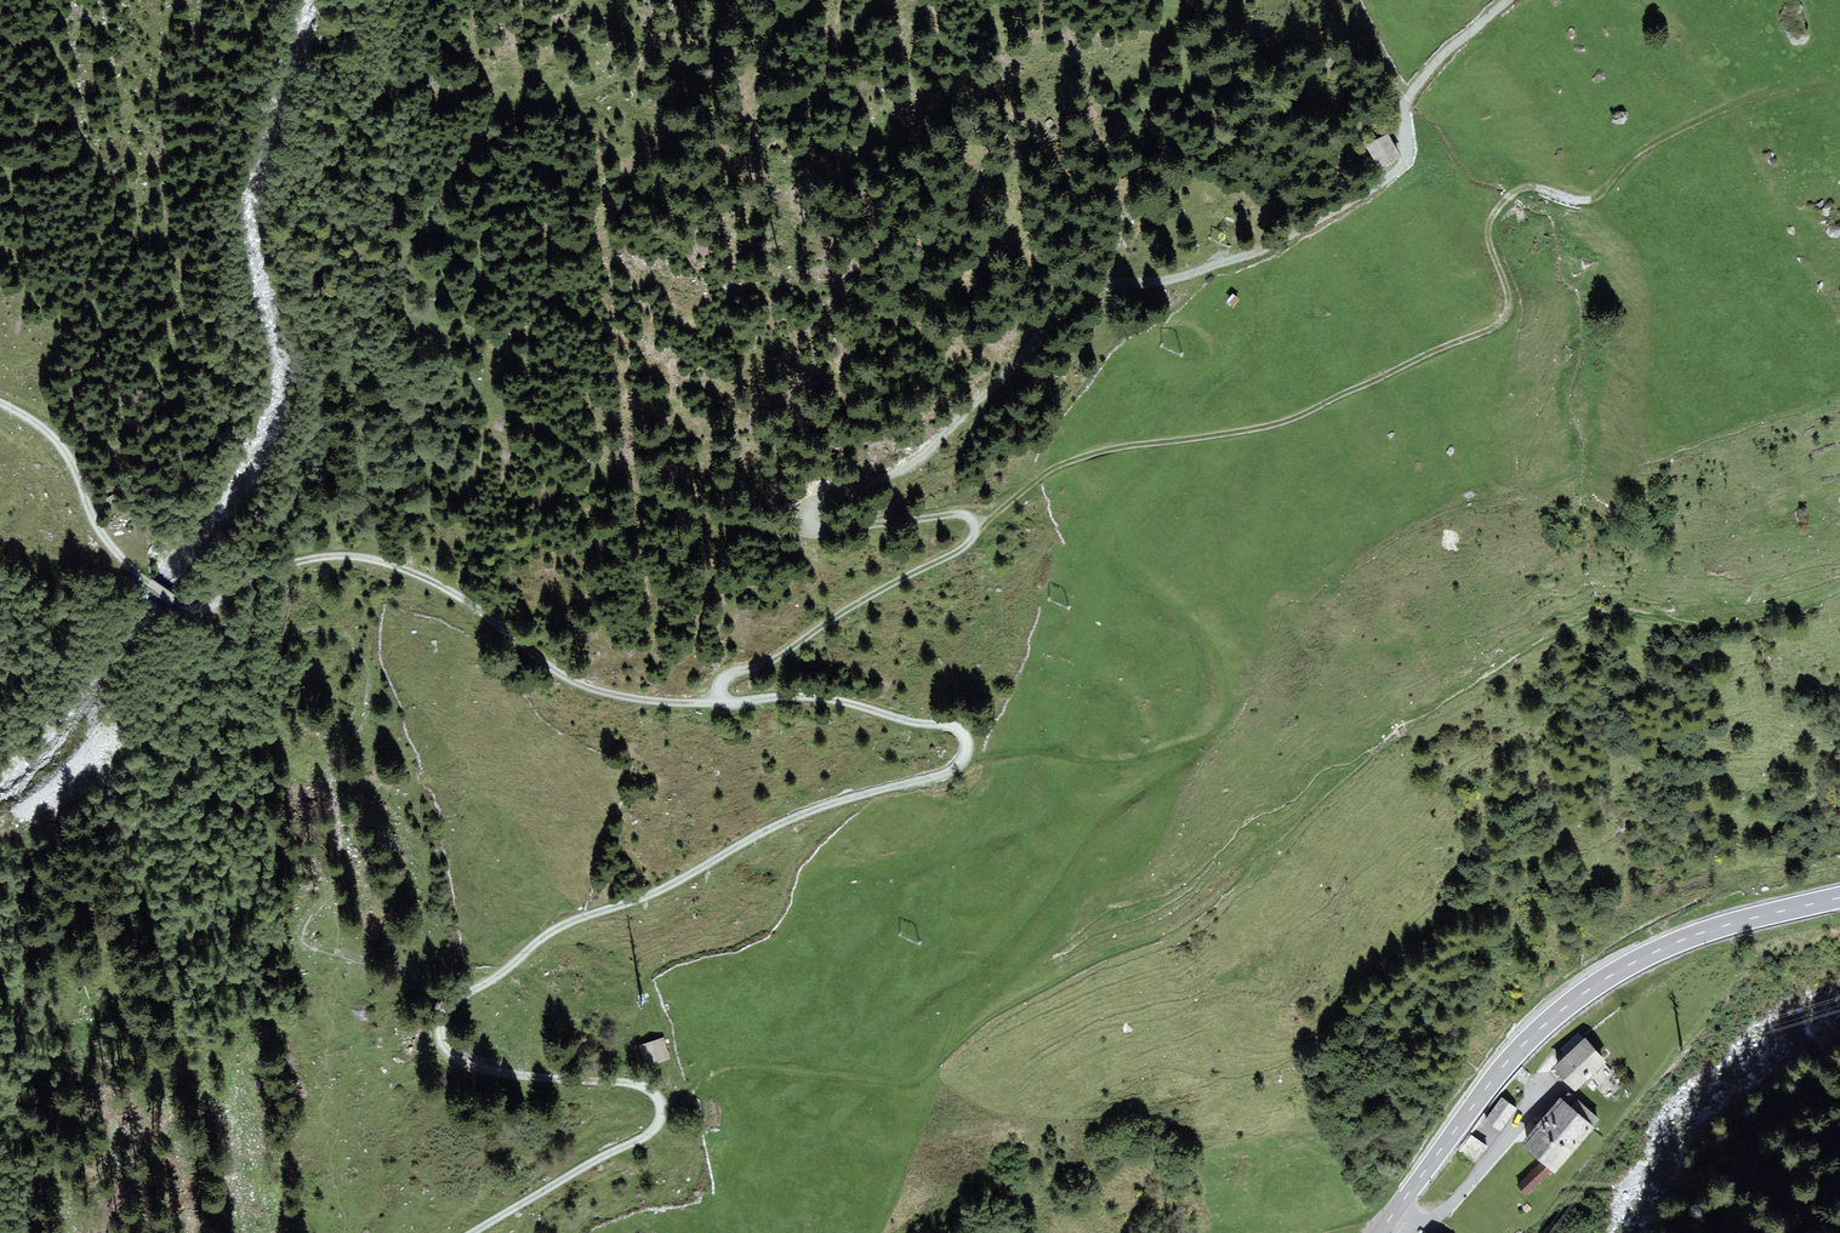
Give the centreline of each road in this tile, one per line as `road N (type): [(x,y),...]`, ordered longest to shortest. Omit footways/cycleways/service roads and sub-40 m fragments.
road 1 (track): [(723,702),(727,676),(774,660),(875,592),(972,541),(973,520),(956,516),(820,534),(812,524),(821,509),(928,453),(1076,305),(1107,289),(1195,276),(1259,251),(1395,173),(1411,90),(1446,48),(1515,0)]
road 2 (track): [(1839,82),(1777,87),(1638,152),(1594,202),(1526,188),(1504,198),(1485,221),(1506,297),(1495,323),(1468,339),(1279,426),(1072,459),(973,520)]
road 3 (track): [(445,1015),(561,927),(646,896),(776,825),(951,768),(967,749),(950,727),(834,699),(723,702)]
road 4 (primary): [(1399,1206),(1505,1064),(1596,984),(1688,937),(1839,898)]
road 5 (track): [(723,702),(586,687),(441,586),(367,556),(284,564),(245,581)]
road 6 (track): [(245,581),(207,608),(170,599),(100,531),(53,436),(0,402)]
road 7 (track): [(663,1105),(633,1084),(459,1061),(440,1040),(445,1015)]
road 8 (track): [(474,1232),(643,1141),(663,1121),(663,1105)]
road 9 (residential): [(1399,1206),(1419,1220),(1435,1218),(1548,1084)]

